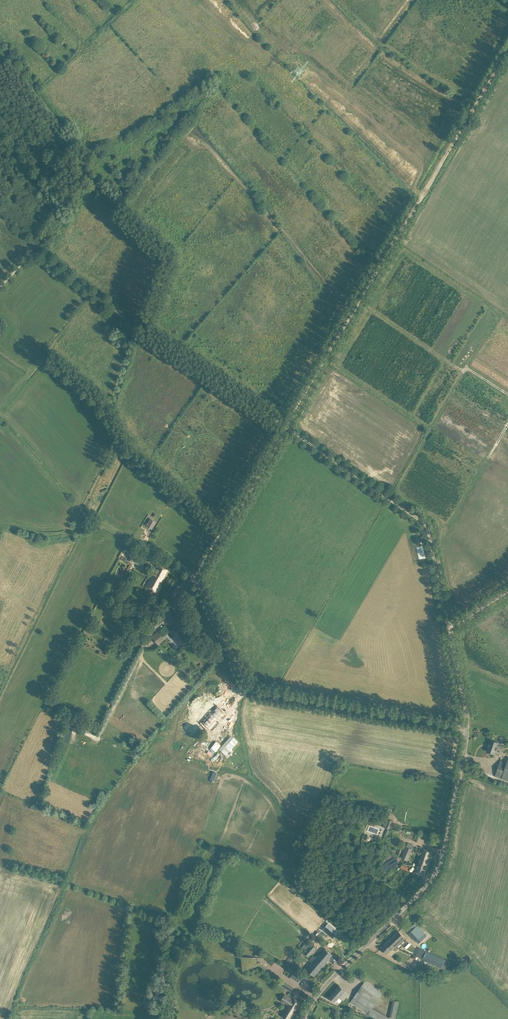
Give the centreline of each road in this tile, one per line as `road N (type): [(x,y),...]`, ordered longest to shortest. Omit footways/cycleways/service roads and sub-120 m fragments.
road 1 (unclassified): [(467,728),(257,689),(196,577),(113,529),(93,526)]
road 2 (track): [(507,54),(282,424)]
road 3 (unclassified): [(308,1018),(331,979),(437,872),(467,728)]
road 4 (track): [(282,424),(426,529),(453,633)]
road 5 (unclassified): [(467,728),(453,633),(507,590)]

